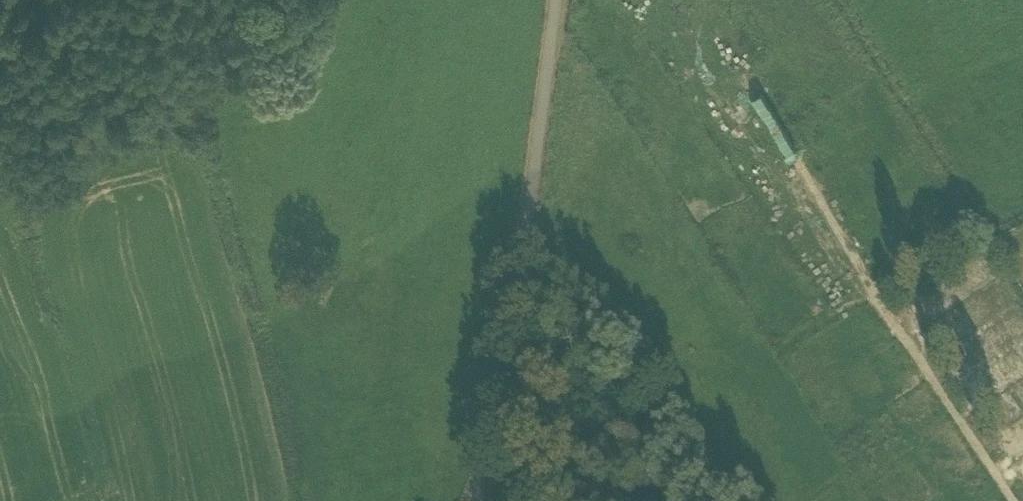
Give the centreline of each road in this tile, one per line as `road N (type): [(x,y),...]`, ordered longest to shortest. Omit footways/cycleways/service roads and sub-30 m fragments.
road 1 (track): [(475,500),(499,413),(557,0)]

